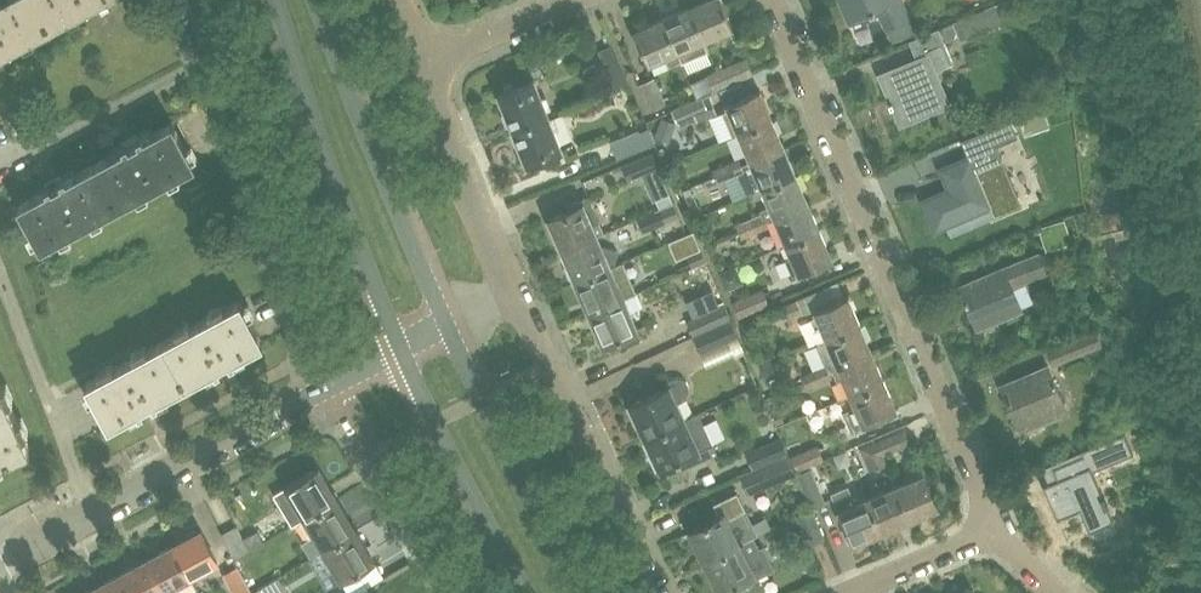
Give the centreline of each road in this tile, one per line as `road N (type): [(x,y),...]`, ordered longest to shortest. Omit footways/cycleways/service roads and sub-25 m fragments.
road 1 (residential): [(996,527),(775,0)]
road 2 (residential): [(186,0),(333,382)]
road 3 (tertiary): [(278,0),(401,347)]
road 4 (tertiary): [(446,325),(315,0)]
road 5 (residential): [(660,592),(516,294)]
road 6 (tertiary): [(577,592),(446,325)]
road 7 (tertiary): [(401,347),(531,592)]
road 8 (residential): [(90,515),(333,382)]
road 9 (residential): [(90,515),(0,274)]
road 10 (residential): [(516,294),(424,61)]
road 11 (residential): [(333,382),(459,592)]
road 12 (residential): [(847,592),(996,527)]
road 13 (residential): [(424,61),(566,0)]

